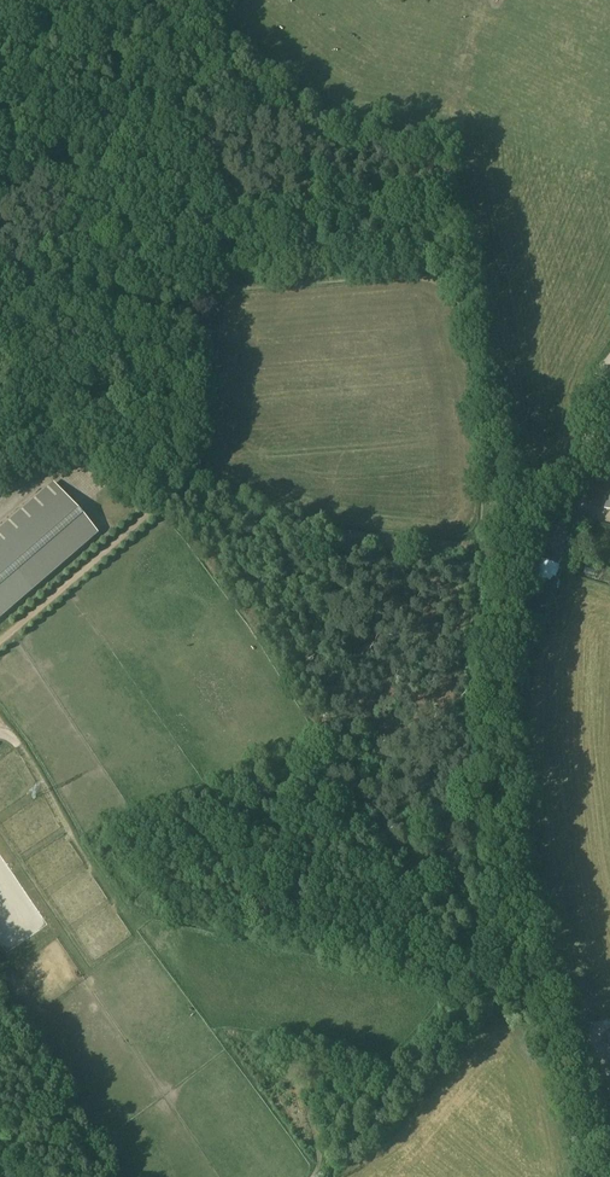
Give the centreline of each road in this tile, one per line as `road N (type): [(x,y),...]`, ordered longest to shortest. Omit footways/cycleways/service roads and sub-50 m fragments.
road 1 (track): [(446,268),(479,450),(482,560),(464,634),(477,676),(469,861),(479,927),(453,985),(379,1081),(360,1095),(308,1106),(319,1157),(311,1176)]
road 2 (track): [(211,329),(198,465),(0,643)]
road 3 (track): [(446,268),(233,287),(219,296),(211,329),(155,319)]
road 4 (track): [(585,507),(581,467),(590,401),(609,361)]

